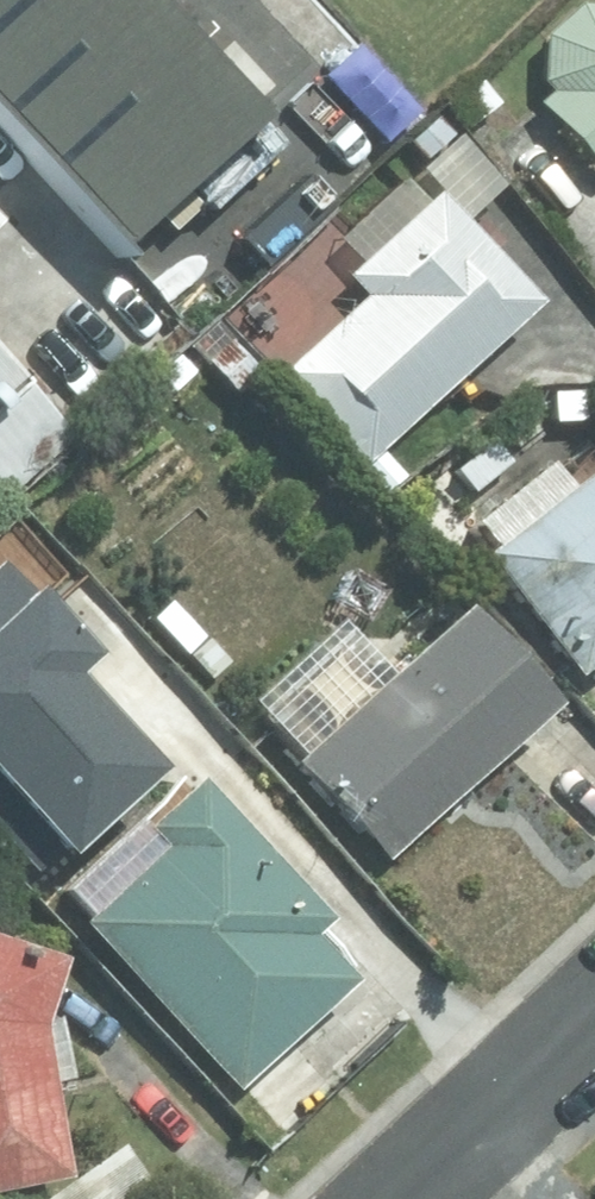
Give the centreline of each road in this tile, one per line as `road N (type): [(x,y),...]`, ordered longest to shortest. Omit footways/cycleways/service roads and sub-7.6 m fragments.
road 1 (residential): [(403,1198),(594,1020)]

